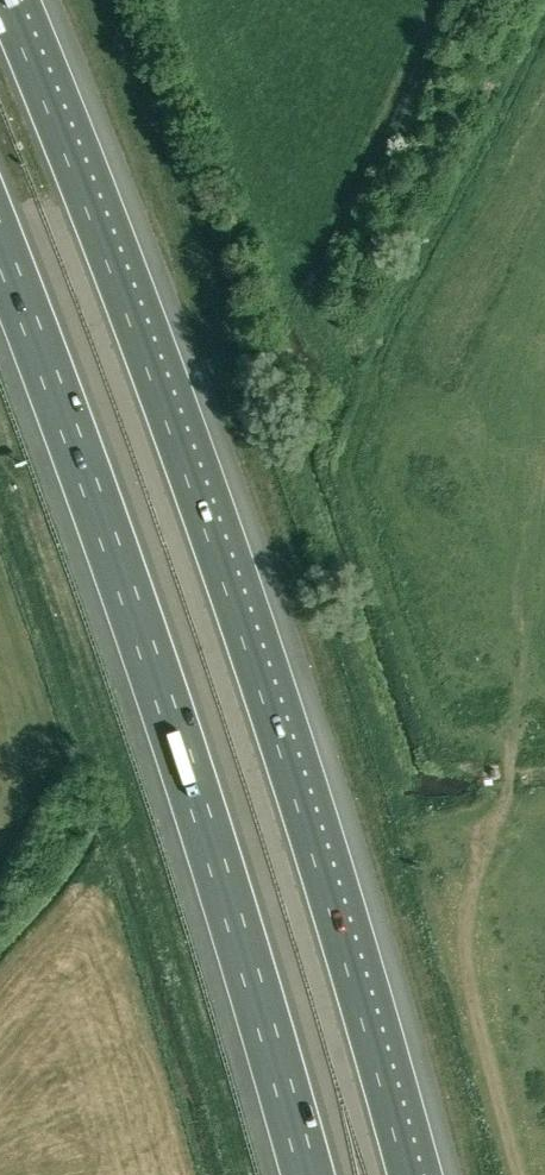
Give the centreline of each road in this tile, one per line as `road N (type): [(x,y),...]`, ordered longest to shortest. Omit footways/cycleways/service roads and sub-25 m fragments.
road 1 (motorway): [(416,1174),(239,567),(88,163),(17,0)]
road 2 (motorway): [(0,252),(131,588),(310,1174)]

